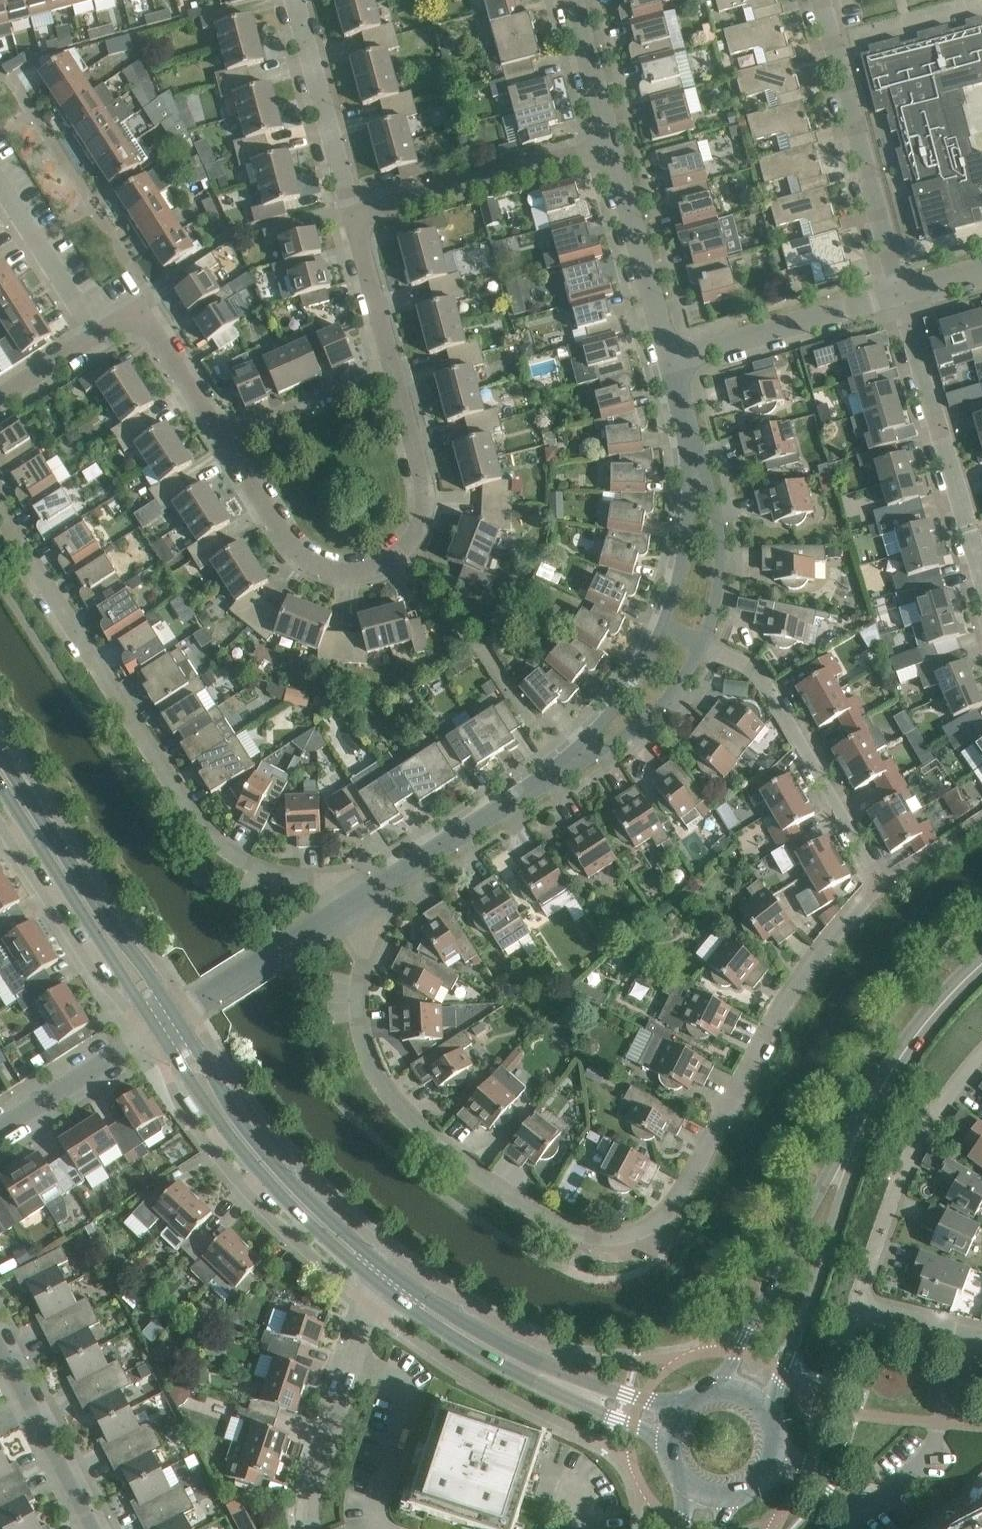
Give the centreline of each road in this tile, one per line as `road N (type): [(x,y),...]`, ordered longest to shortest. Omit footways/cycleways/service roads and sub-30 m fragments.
road 1 (residential): [(363,897),(358,1022),(368,1063),(398,1104),(463,1165),(573,1233),(606,1241),(664,1221),(803,975),(879,881),(765,683),(702,644)]
road 2 (tertiary): [(682,1407),(541,1363),(396,1277),(276,1165),(177,1016)]
road 3 (residential): [(363,897),(253,857),(206,821),(0,511)]
road 4 (residential): [(223,434),(306,556),(337,569),(394,560),(414,542),(427,487),(392,366)]
road 5 (residential): [(966,1333),(858,1299),(909,1156),(981,1054)]
road 6 (tertiary): [(158,1028),(259,1174),(387,1290)]
road 7 (tertiary): [(387,1290),(447,1334),(669,1446)]
road 8 (tertiary): [(177,1016),(0,753)]
road 9 (residential): [(900,292),(824,0)]
road 10 (tertiary): [(0,782),(158,1028)]
road 11 (residential): [(900,292),(981,570)]
road 12 (secondary): [(769,1418),(842,1196),(844,1164)]
road 13 (secondary): [(844,1164),(824,1185),(712,1390)]
road 14 (residential): [(355,214),(607,145)]
road 15 (residential): [(309,1528),(309,1491),(367,1319),(387,1290)]
road 16 (secondary): [(844,1164),(897,1061),(981,963)]
road 17 (residential): [(670,360),(900,292)]
road 18 (residential): [(363,897),(560,769)]
road 19 (residential): [(670,360),(607,145)]
road 20 (residential): [(355,214),(298,0)]
road 21 (residential): [(177,1016),(363,897)]
road 22 (residential): [(865,1506),(933,1447),(966,1333)]
road 23 (residential): [(702,644),(720,557),(718,518),(693,443)]
road 24 (residential): [(91,1528),(0,1347)]
road 25 (residential): [(100,333),(140,308),(223,434)]
road 26 (residential): [(560,769),(656,710),(702,644)]
road 27 (residential): [(158,1028),(0,1130)]
road 28 (residential): [(693,443),(683,552),(663,623)]
road 29 (residential): [(100,333),(0,180)]
road 30 (residential): [(223,434),(392,366)]
road 31 (residential): [(663,623),(632,681),(560,769)]
road 32 (residential): [(392,366),(355,214)]
road 33 (residential): [(607,145),(572,0)]

